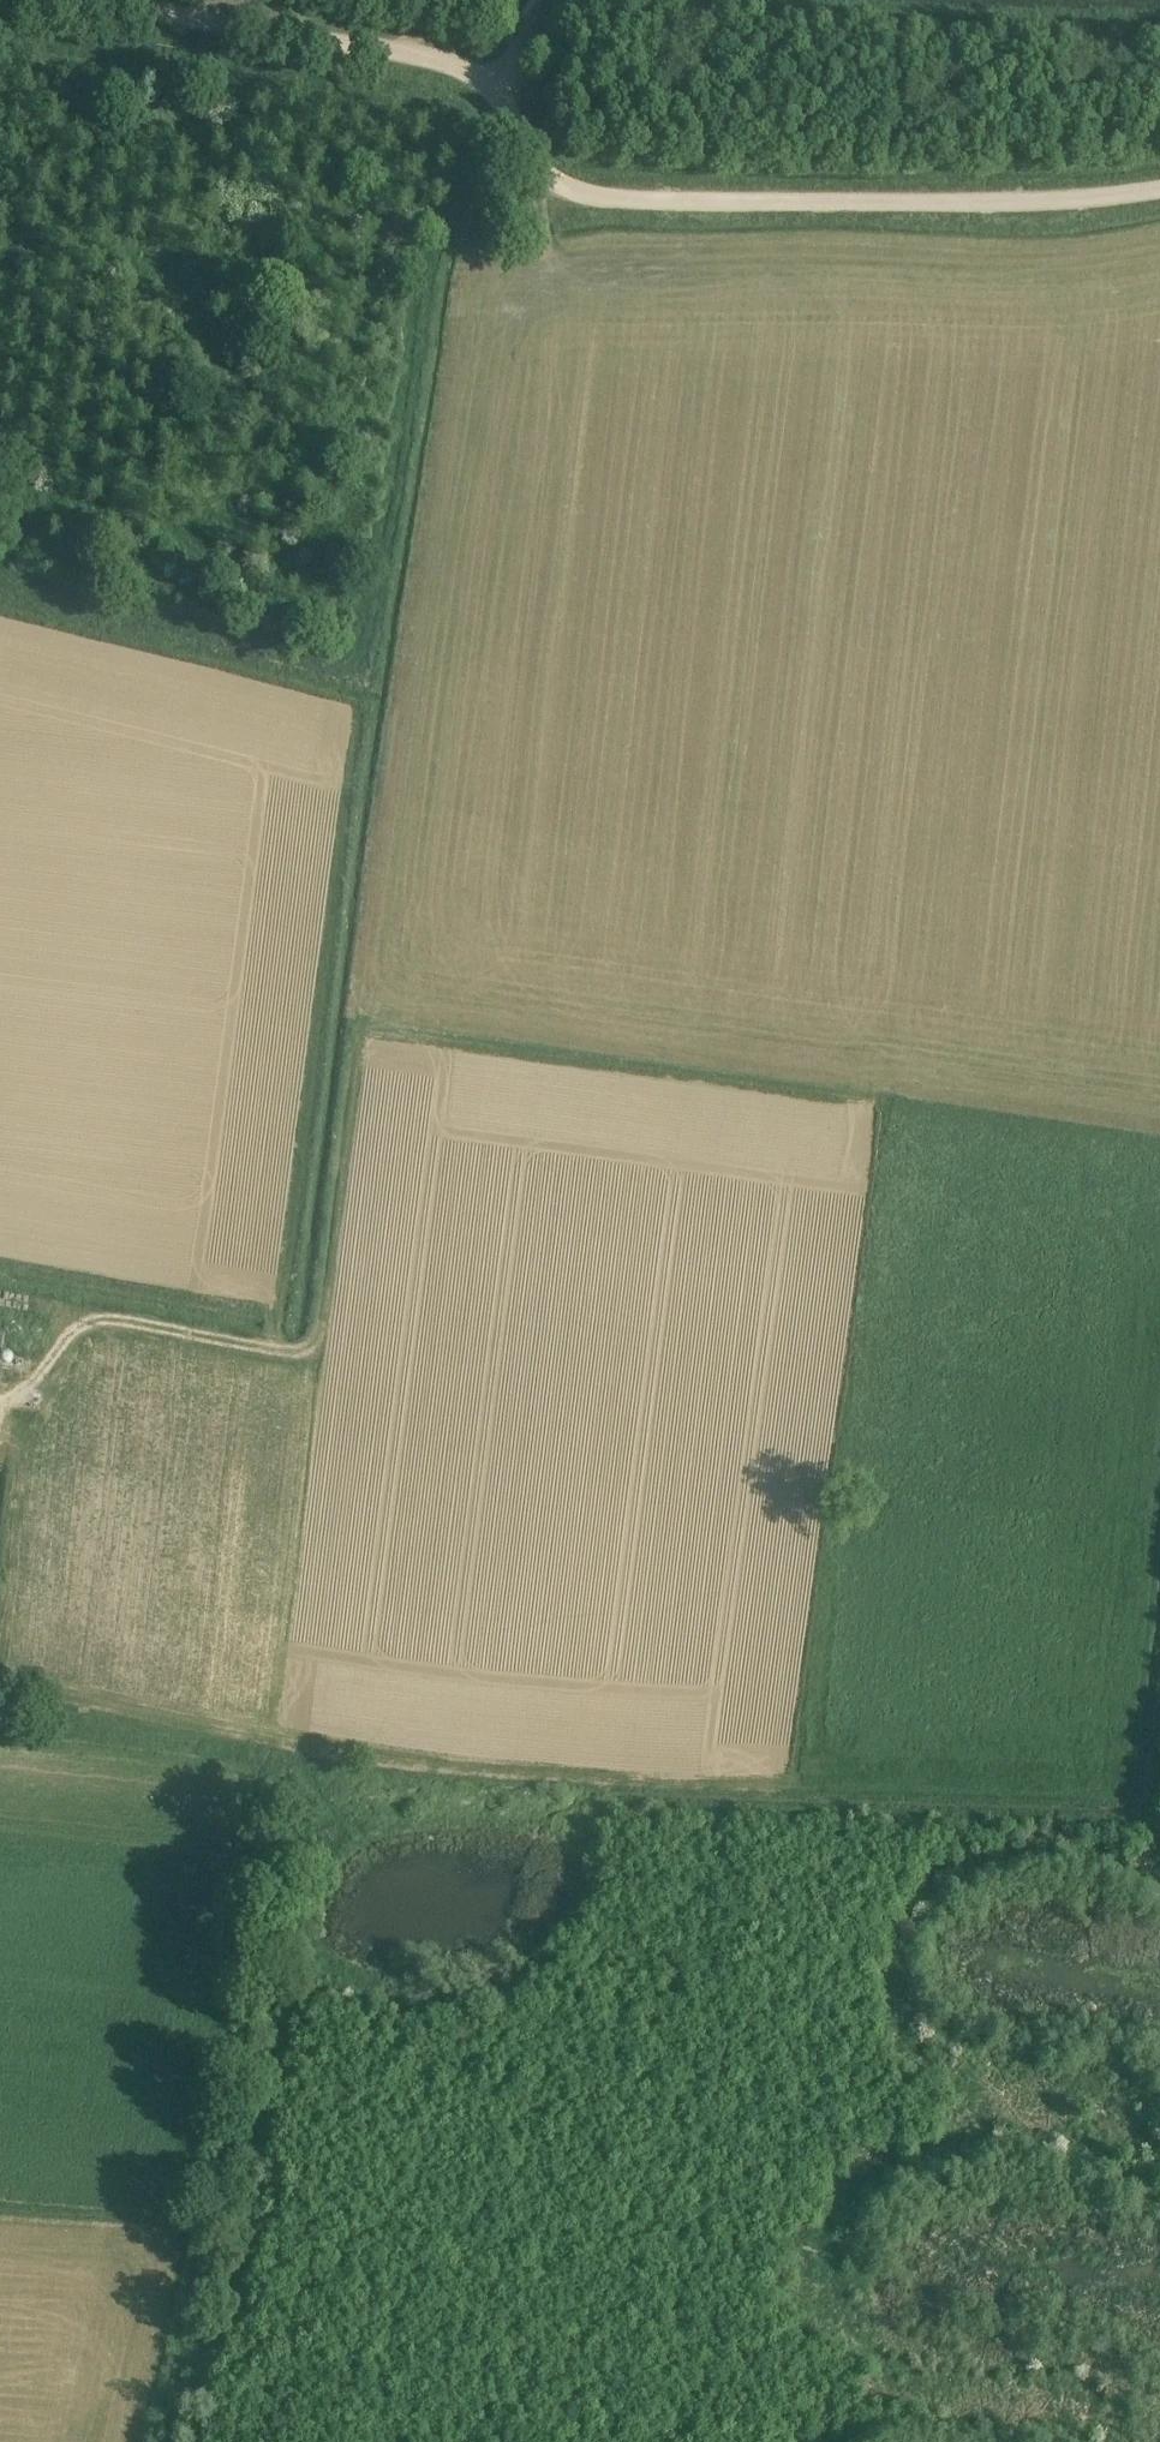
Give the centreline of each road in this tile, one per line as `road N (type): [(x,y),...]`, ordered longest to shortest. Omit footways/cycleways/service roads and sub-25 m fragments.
road 1 (track): [(0,1301),(295,1355),(318,1346),(392,749),(475,250)]
road 2 (unclassified): [(1159,194),(1051,205),(609,203),(554,186),(535,170),(497,98),(467,76),(70,0)]
road 3 (track): [(162,2441),(288,1790)]

